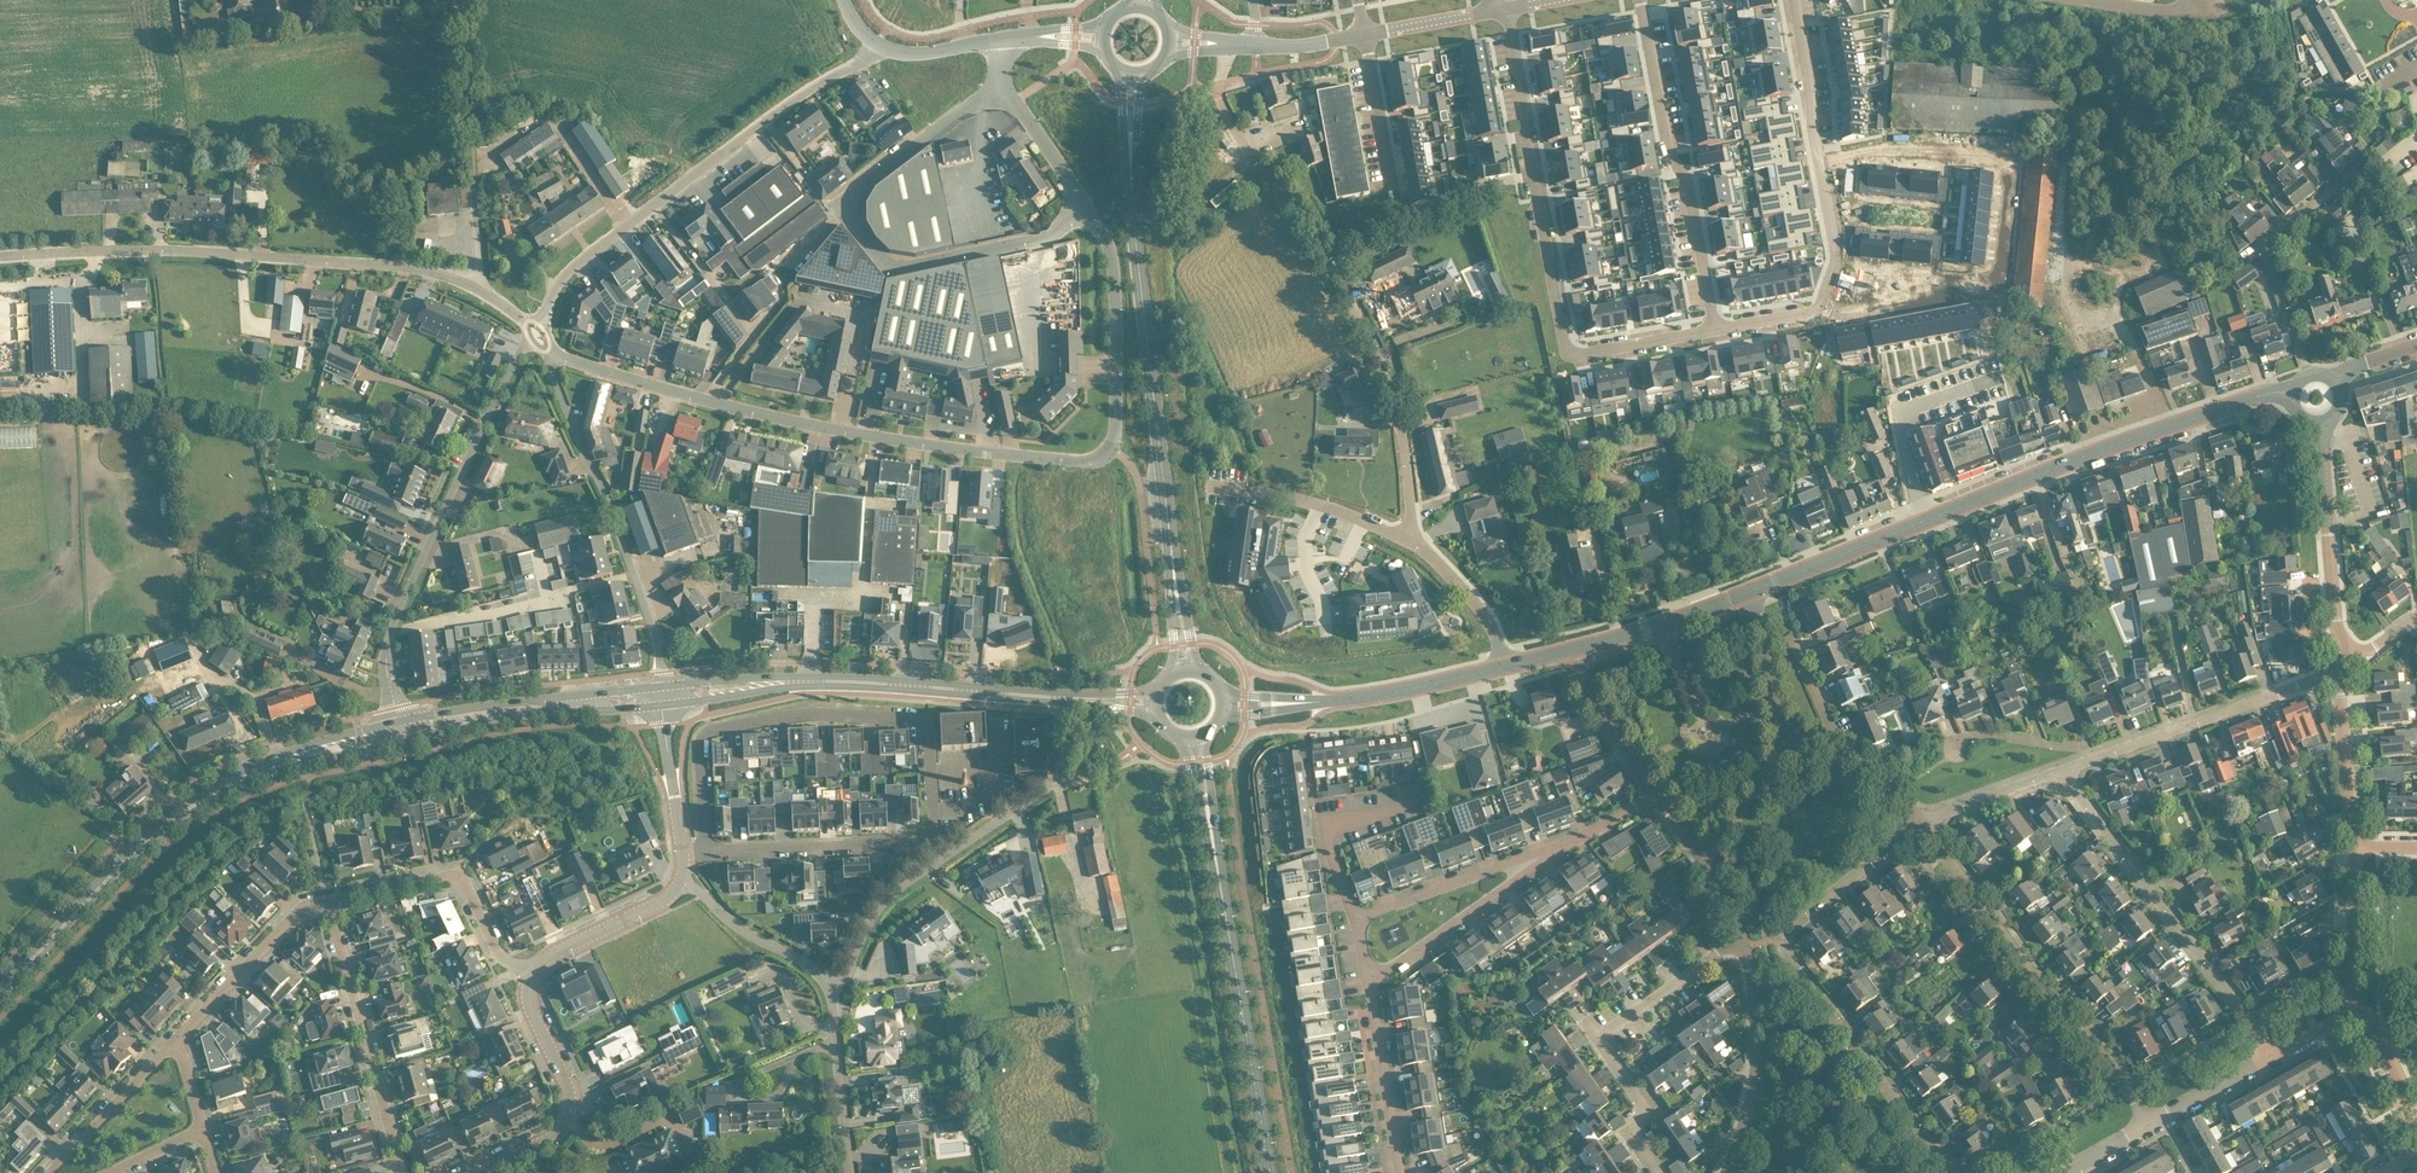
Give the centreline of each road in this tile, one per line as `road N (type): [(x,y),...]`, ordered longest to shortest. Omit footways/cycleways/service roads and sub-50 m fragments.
road 1 (residential): [(1112,450),(1085,461),(924,444),(765,416),(548,351)]
road 2 (tertiary): [(1750,592),(2074,460),(2266,394),(2291,394)]
road 3 (residential): [(703,851),(914,841),(934,821),(929,734),(920,721),(808,713),(710,729),(701,741)]
road 4 (residential): [(1415,546),(1401,431),(1375,332),(1227,115),(1214,88),(1226,44)]
road 5 (unclassified): [(1005,81),(842,205),(890,270),(1048,238),(1083,207)]
road 6 (residential): [(1497,10),(1563,333),(1589,353),(1715,330)]
road 7 (secondary): [(0,1000),(138,854),(186,816),(273,773),(400,742)]
road 8 (secondary): [(396,721),(276,756),(177,810),(0,987)]
road 9 (unclassified): [(476,287),(425,269),(159,244),(0,261)]
road 10 (residential): [(1954,1172),(1781,941),(1923,819)]
road 11 (unclassified): [(534,333),(576,265),(881,43)]
road 12 (secondary): [(1176,578),(1132,146)]
road 13 (residential): [(396,721),(385,668),(394,620),(534,333)]
road 14 (secondary): [(1061,693),(830,677),(663,687)]
road 15 (secondary): [(663,704),(833,687),(1060,702)]
road 16 (residential): [(836,989),(897,892),(1053,784),(1060,702)]
road 17 (residential): [(2159,1117),(1923,819)]
road 18 (unclassified): [(663,687),(651,624),(548,351)]
road 19 (secondary): [(1273,1172),(1211,822)]
road 20 (residential): [(2273,1050),(2064,765)]
road 21 (residential): [(1649,0),(1665,135),(1687,175),(1715,330)]
road 22 (residential): [(1745,941),(1601,1047),(1648,1117),(1630,1131),(1657,1172)]
road 23 (residential): [(1817,156),(2014,158),(1998,282)]
road 24 (unclassified): [(463,0),(476,287)]
road 25 (residential): [(409,1172),(335,899)]
road 26 (secondary): [(663,687),(396,721)]
road 27 (secondary): [(400,742),(542,714),(663,704)]
road 28 (residential): [(2091,755),(2339,660)]
road 29 (residential): [(1581,838),(1371,986)]
road 30 (residential): [(2308,374),(2264,243),(2356,168)]
road 31 (residential): [(532,974),(500,956),(467,883),(450,870),(335,899)]
road 32 (residential): [(480,1172),(544,1145),(569,1109),(565,1080),(530,1006),(532,974)]
road 33 (residential): [(1112,450),(1114,270),(1083,207)]
road 34 (residential): [(1357,921),(1581,838)]
road 35 (tertiary): [(2339,660),(2322,422)]
road 36 (residential): [(1723,1172),(1750,1097),(1754,1058),(1745,941)]
road 37 (residential): [(1415,546),(1323,505),(1205,487)]
road 38 (residential): [(335,899),(296,910),(180,1031)]
road 39 (residential): [(1841,755),(1790,736),(1750,592)]
road 40 (tertiary): [(1310,702),(1506,666)]
road 41 (residential): [(1357,921),(1326,839),(1334,822),(1420,799)]
road 42 (residential): [(836,989),(744,933),(682,877)]
road 43 (residential): [(180,1031),(54,1172)]
road 44 (residential): [(1371,986),(1400,1172)]
road 45 (tertiary): [(1573,650),(1750,592)]
road 46 (residential): [(857,1172),(836,989)]
road 47 (tertiary): [(2349,843),(2339,660)]
road 48 (residential): [(532,974),(553,952),(660,902),(682,877)]
road 49 (residential): [(1829,288),(1852,305),(1998,282)]
road 50 (residential): [(1745,941),(1727,889),(1652,797)]
road 51 (residential): [(1652,797),(1584,691),(1573,650)]
road 52 (tertiary): [(2354,1009),(2349,843)]
road 53 (residential): [(1793,0),(1817,156)]
road 54 (residential): [(1393,190),(1366,35)]
road 55 (residential): [(1506,666),(1472,599),(1415,546)]
road 56 (residential): [(1923,819),(2064,765)]
road 57 (residential): [(2091,755),(2045,733),(1960,736),(1948,744)]
road 58 (residential): [(682,852),(663,704)]
road 59 (residential): [(1083,207),(1005,81)]
road 60 (residential): [(1817,156),(1835,259),(1829,288)]
road 61 (residential): [(1366,35),(1497,10)]
road 62 (residential): [(2159,1117),(2273,1050)]
road 63 (residential): [(1715,330),(1814,311),(1829,288)]
road 64 (residential): [(1841,755),(1794,636)]
road 65 (tertiary): [(2416,1119),(2354,1009)]
road 66 (tertiary): [(881,43),(917,53),(1002,41)]

